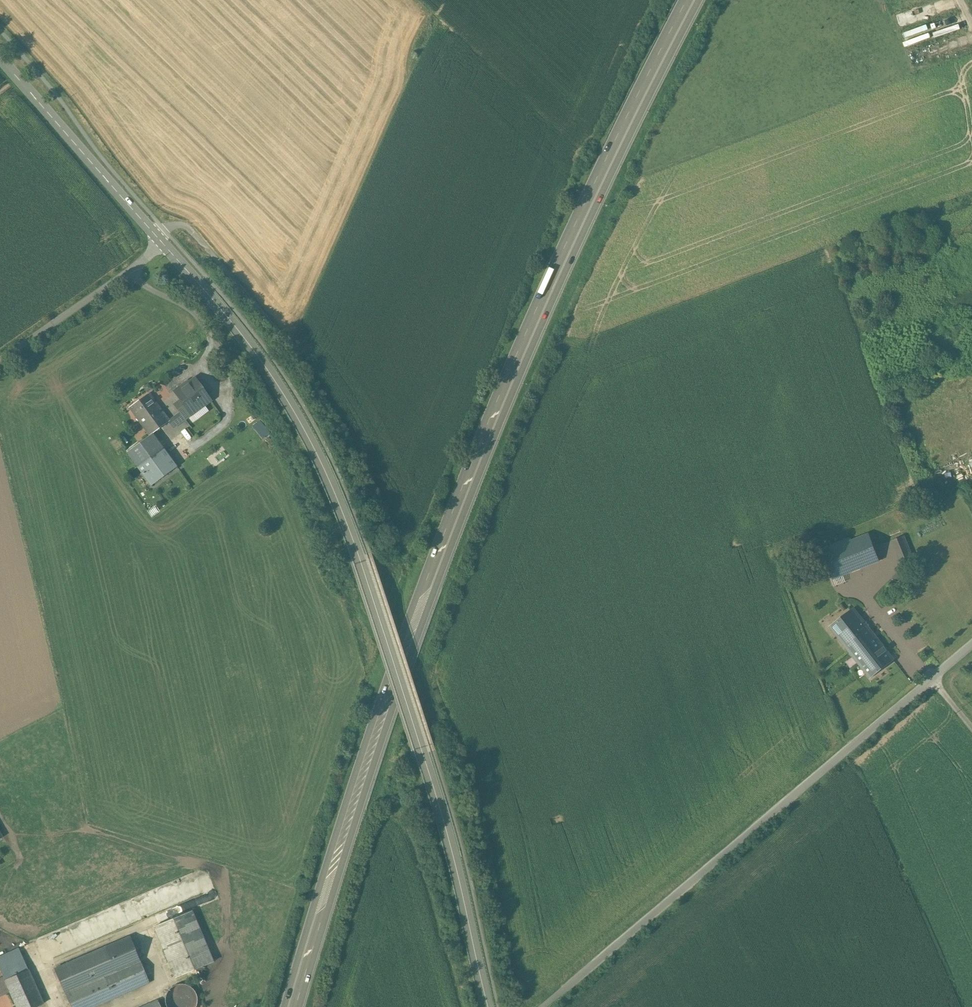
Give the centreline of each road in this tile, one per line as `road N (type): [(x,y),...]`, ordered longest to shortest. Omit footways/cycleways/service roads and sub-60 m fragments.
road 1 (trunk): [(690,0),(560,265),(440,550),(292,1006)]
road 2 (tertiary): [(161,242),(255,353),(332,489),(423,754),(490,1006)]
road 3 (unclassified): [(540,1006),(971,646)]
road 4 (tertiary): [(0,57),(161,242)]
road 5 (unclassified): [(0,360),(161,242)]
road 6 (track): [(165,230),(187,227),(266,315)]

